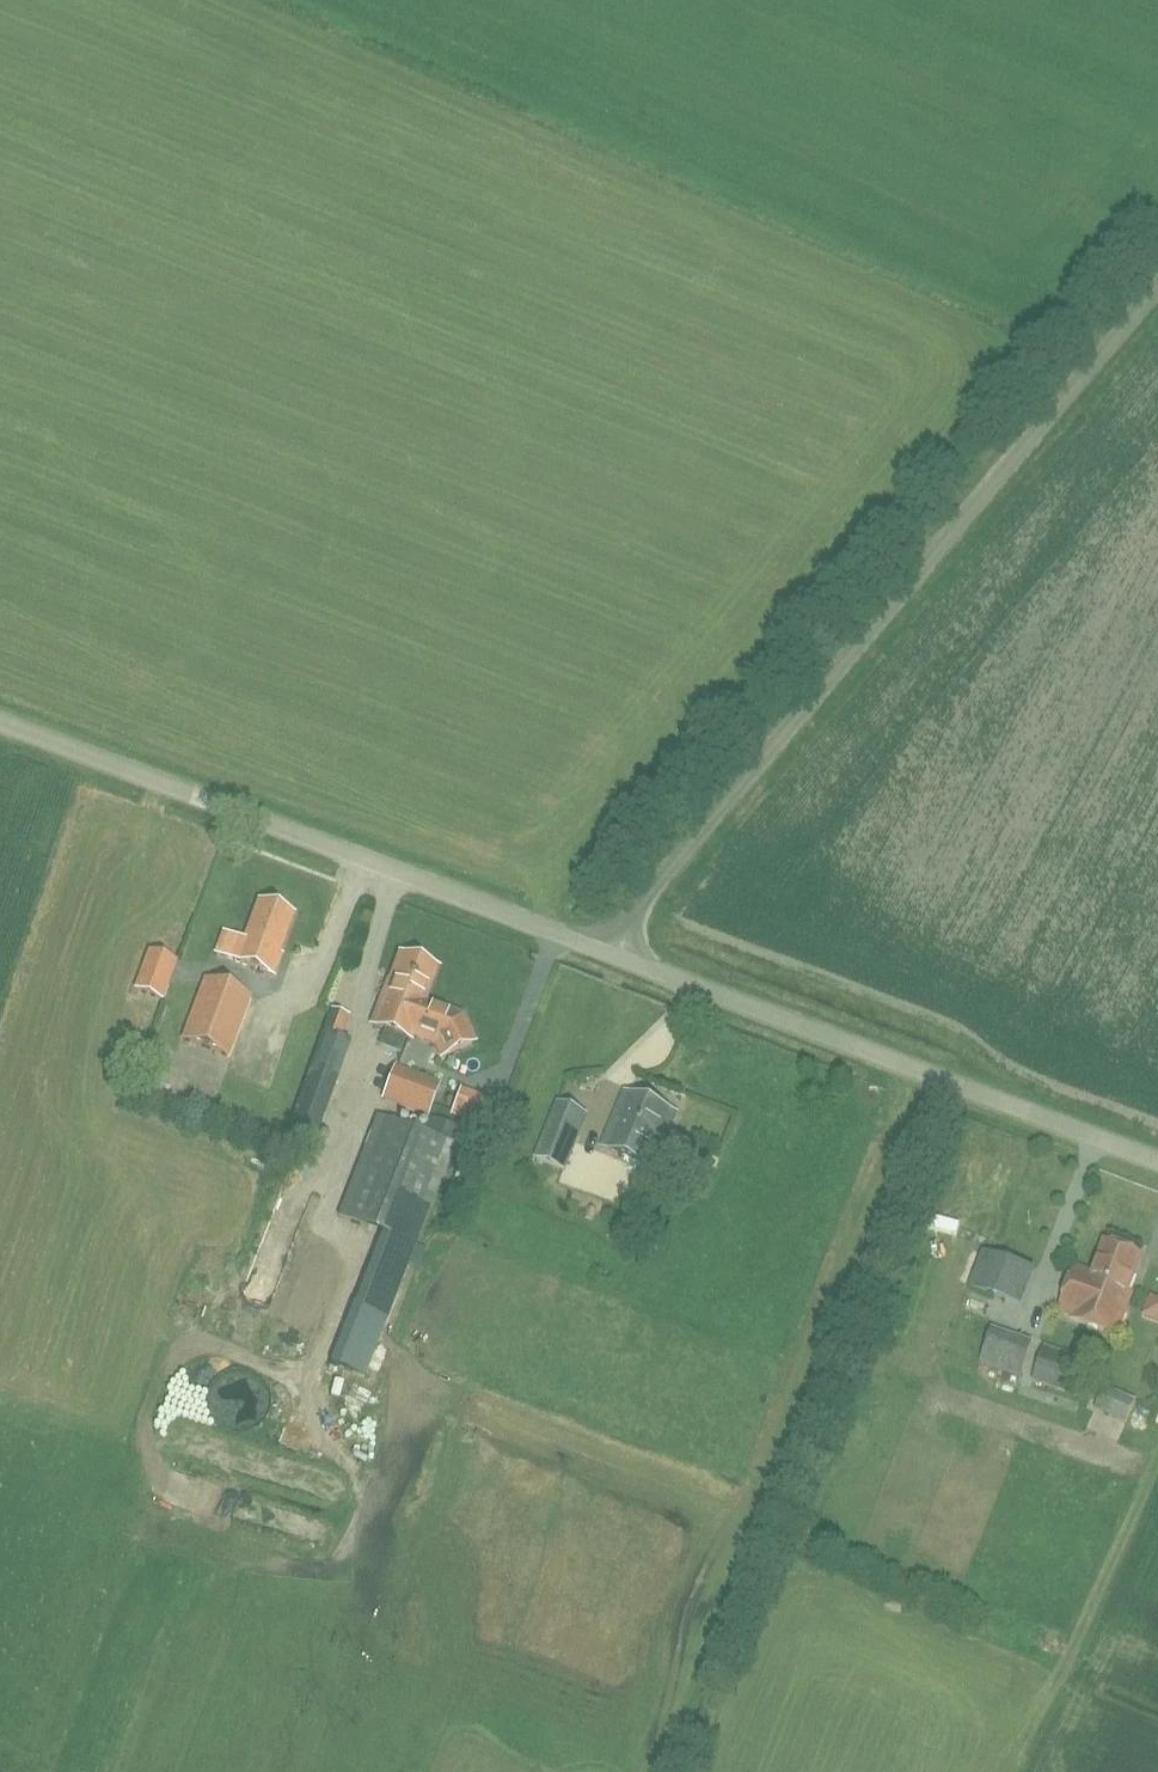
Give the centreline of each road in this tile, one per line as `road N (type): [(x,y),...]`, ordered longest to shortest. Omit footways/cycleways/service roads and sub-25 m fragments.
road 1 (unclassified): [(611,953),(787,707),(1157,293)]
road 2 (unclassified): [(611,953),(0,715)]
road 3 (unclassified): [(1157,1161),(611,953)]

